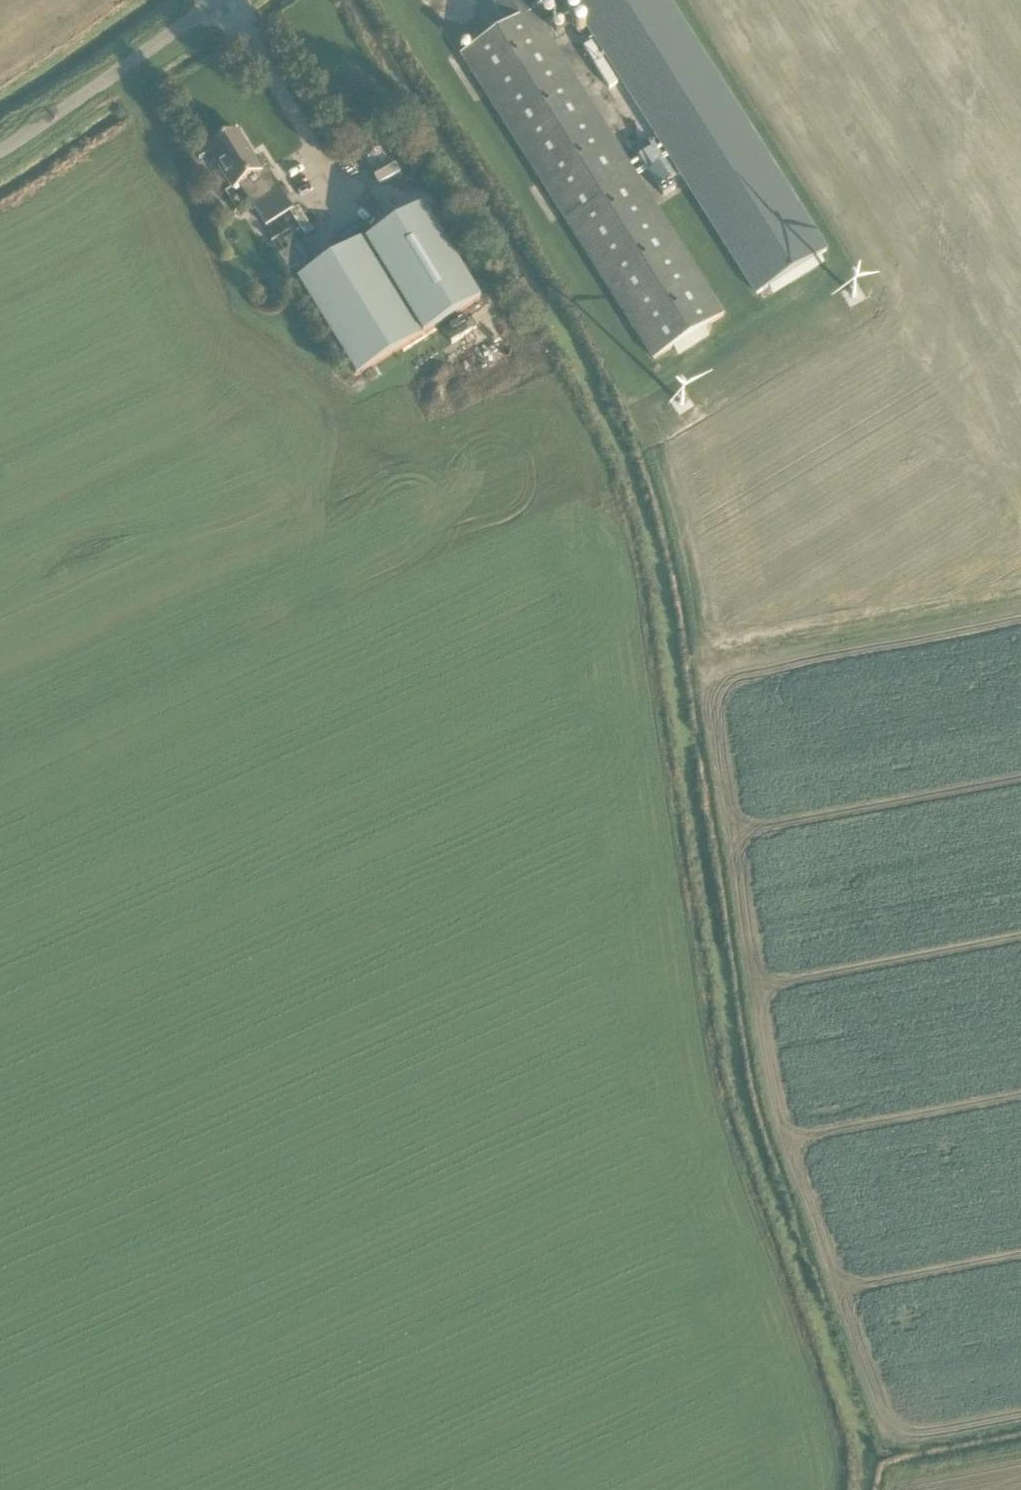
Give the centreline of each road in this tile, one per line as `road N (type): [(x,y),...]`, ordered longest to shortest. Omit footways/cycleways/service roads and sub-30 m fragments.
road 1 (unclassified): [(0,148),(219,0)]

